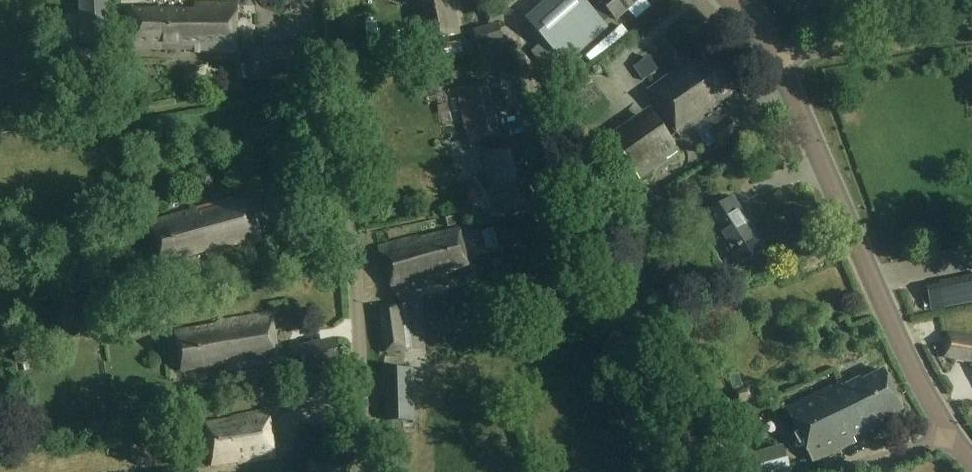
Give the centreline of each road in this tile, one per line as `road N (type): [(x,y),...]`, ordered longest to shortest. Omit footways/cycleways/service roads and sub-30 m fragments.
road 1 (track): [(703,471),(574,261),(552,199),(532,69),(504,0)]
road 2 (unclassified): [(364,471),(349,219),(306,0)]
road 3 (tertiary): [(951,439),(777,58)]
road 4 (unclassified): [(777,58),(971,21)]

